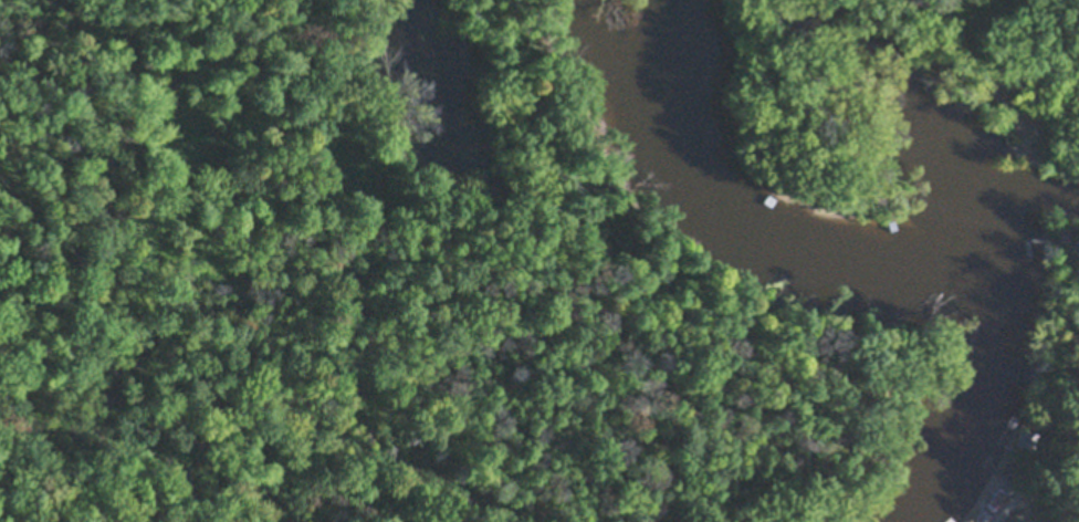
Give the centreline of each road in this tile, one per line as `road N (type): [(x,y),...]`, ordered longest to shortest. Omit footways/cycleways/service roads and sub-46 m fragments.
road 1 (residential): [(998,521),(1047,442),(1056,377),(1051,272),(1020,81)]

